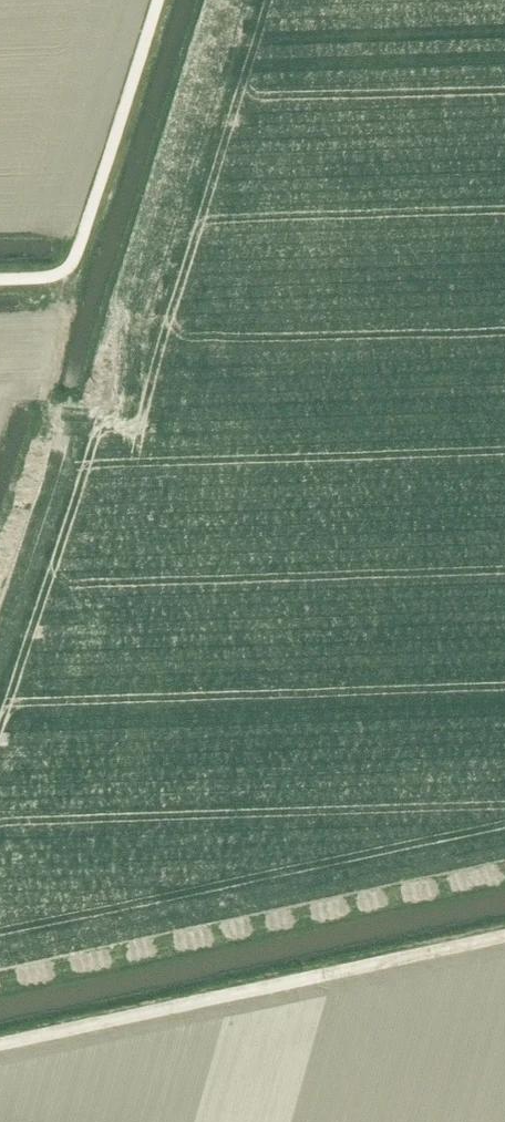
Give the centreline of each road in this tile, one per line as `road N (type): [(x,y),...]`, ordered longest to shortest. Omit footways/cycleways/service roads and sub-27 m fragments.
road 1 (track): [(504,937),(0,1044)]

